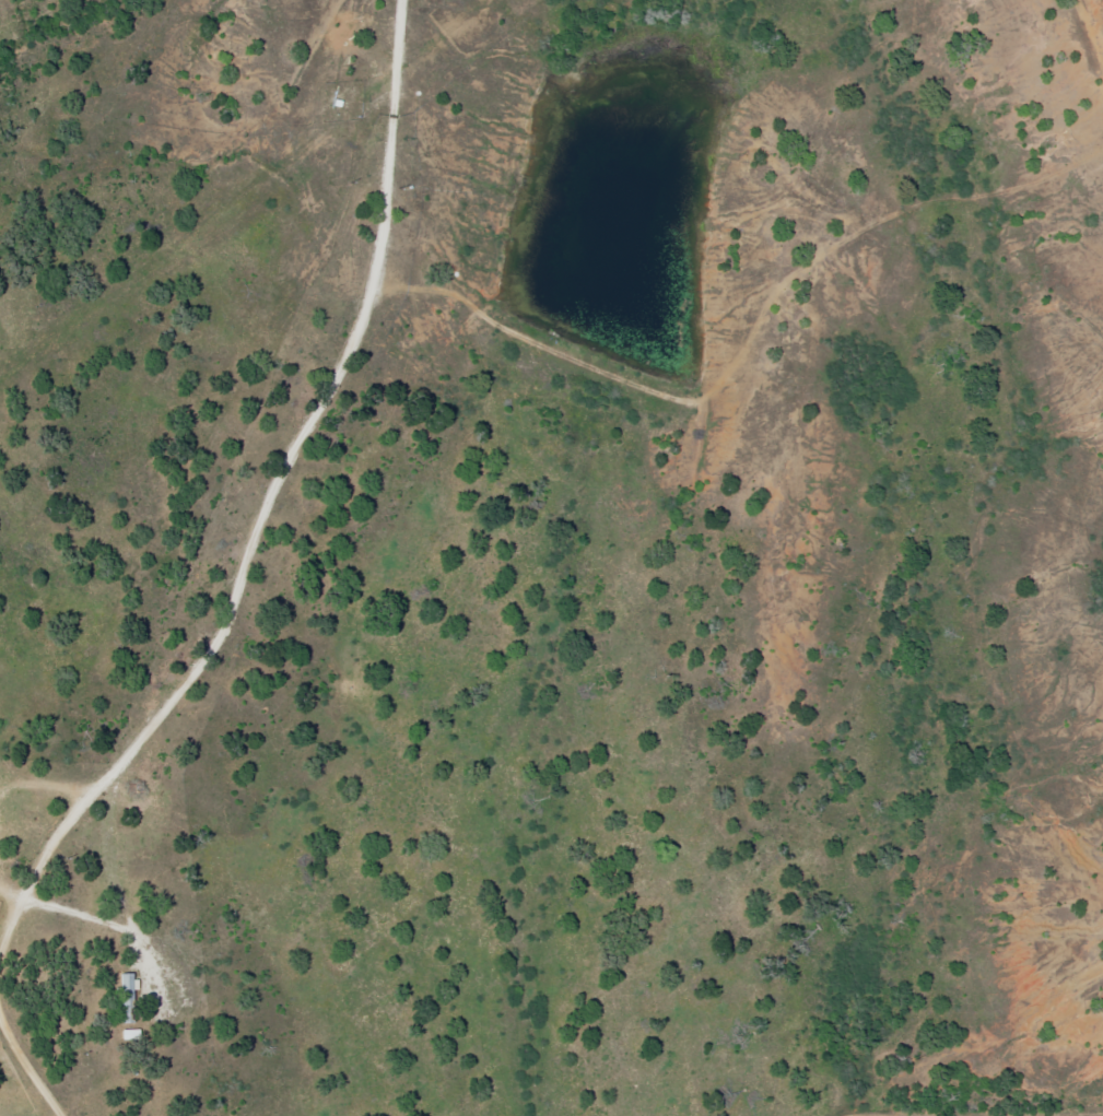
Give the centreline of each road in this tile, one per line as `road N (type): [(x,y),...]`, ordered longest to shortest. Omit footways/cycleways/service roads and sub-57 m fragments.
road 1 (residential): [(15,1026),(19,928),(187,685),(281,520),(388,177),(403,0)]

